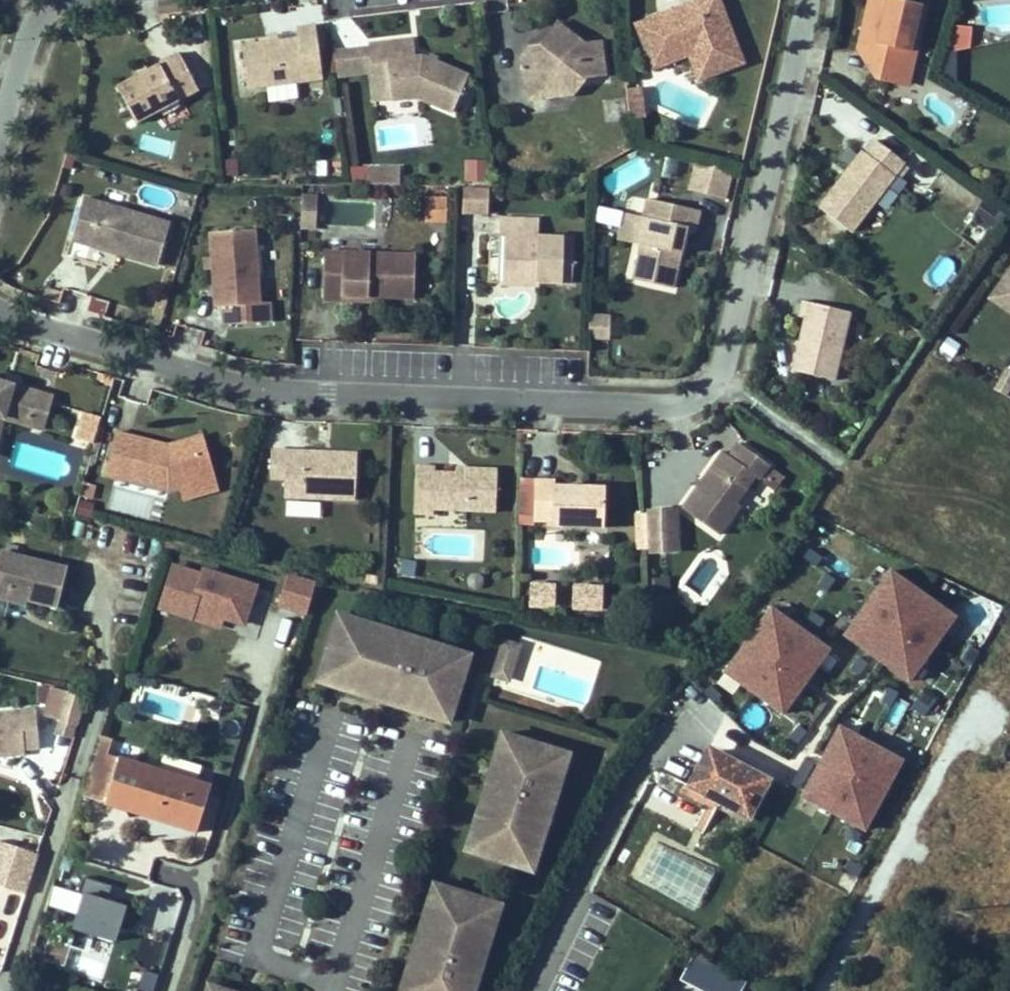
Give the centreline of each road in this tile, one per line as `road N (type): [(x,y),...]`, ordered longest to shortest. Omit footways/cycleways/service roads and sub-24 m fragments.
road 1 (residential): [(807,0),(725,353),(703,395),(642,403),(275,384),(0,306)]
road 2 (residential): [(0,135),(36,16),(84,0)]

